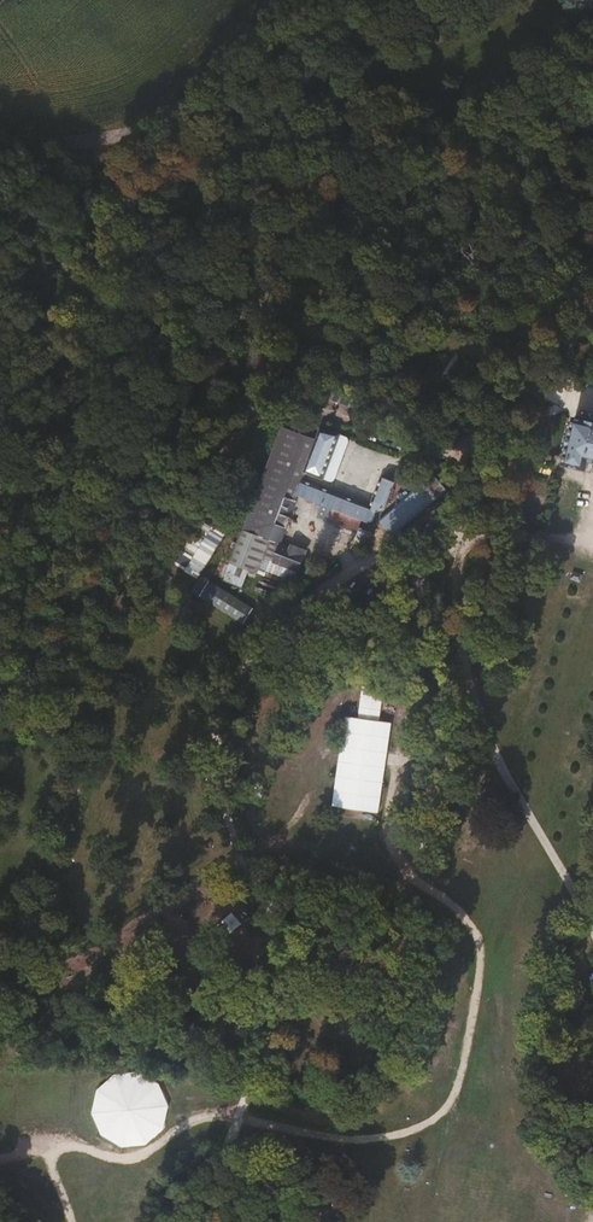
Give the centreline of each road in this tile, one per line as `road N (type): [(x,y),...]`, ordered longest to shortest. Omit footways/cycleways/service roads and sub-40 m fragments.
road 1 (residential): [(282,0),(181,110),(101,133),(0,149)]
road 2 (track): [(0,430),(66,275),(101,133)]

